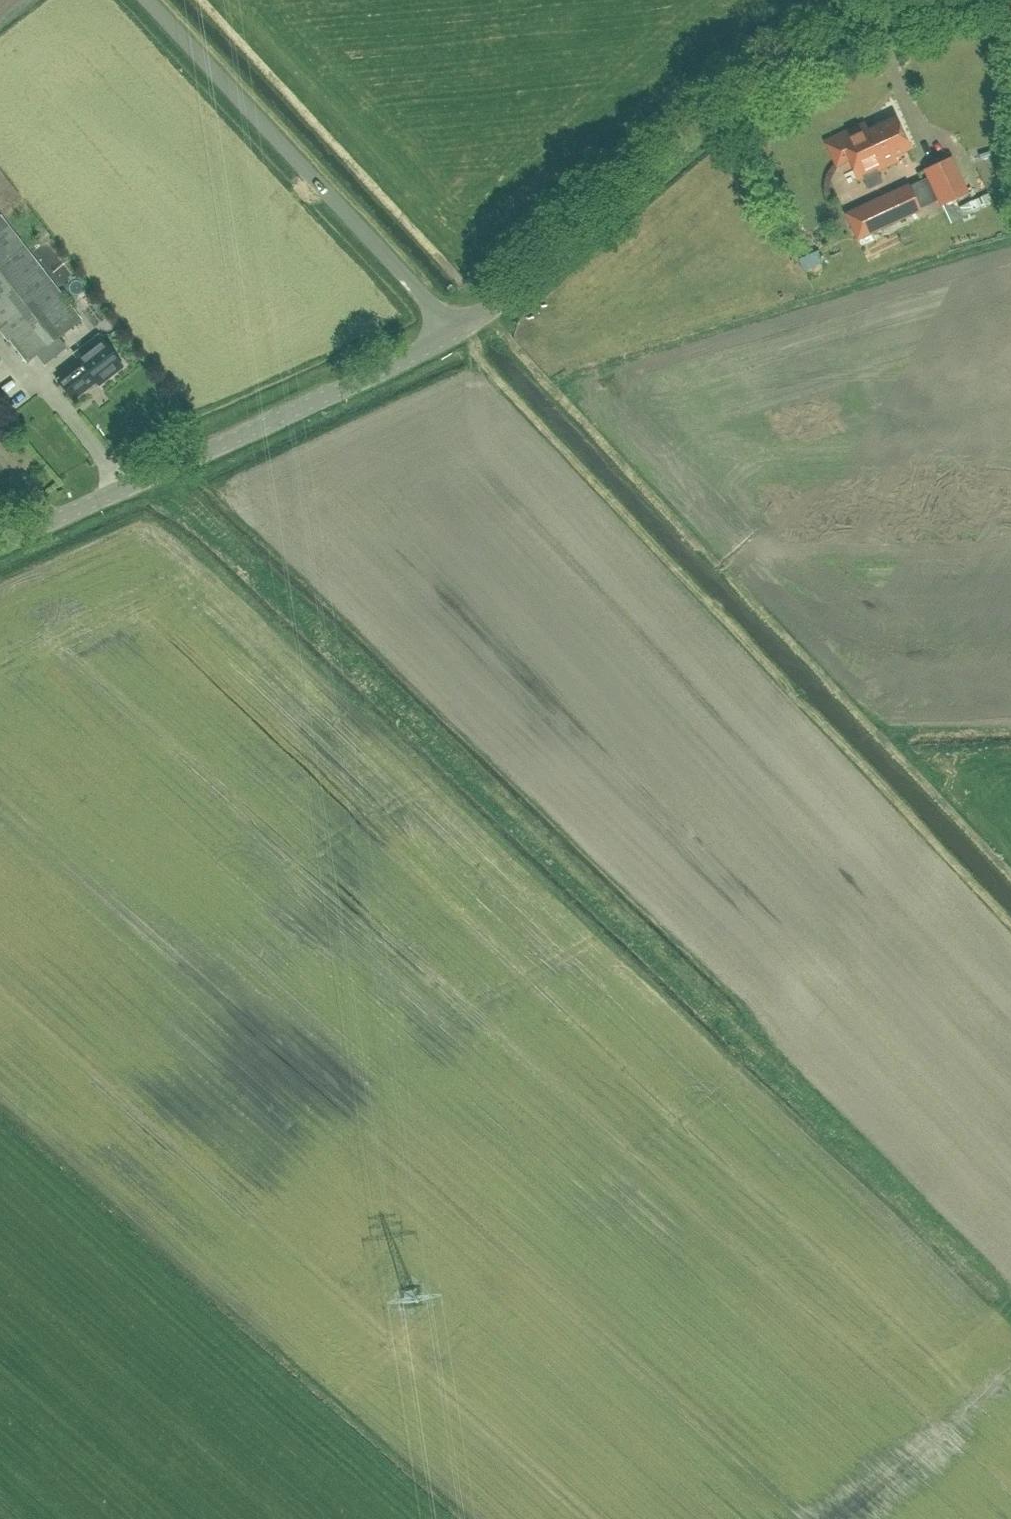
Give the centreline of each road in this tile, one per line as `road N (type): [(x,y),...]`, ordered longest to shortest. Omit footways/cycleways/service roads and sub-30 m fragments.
road 1 (tertiary): [(453,332),(753,84),(881,10),(915,0)]
road 2 (tertiary): [(0,542),(453,332)]
road 3 (unclassified): [(453,332),(147,0)]

